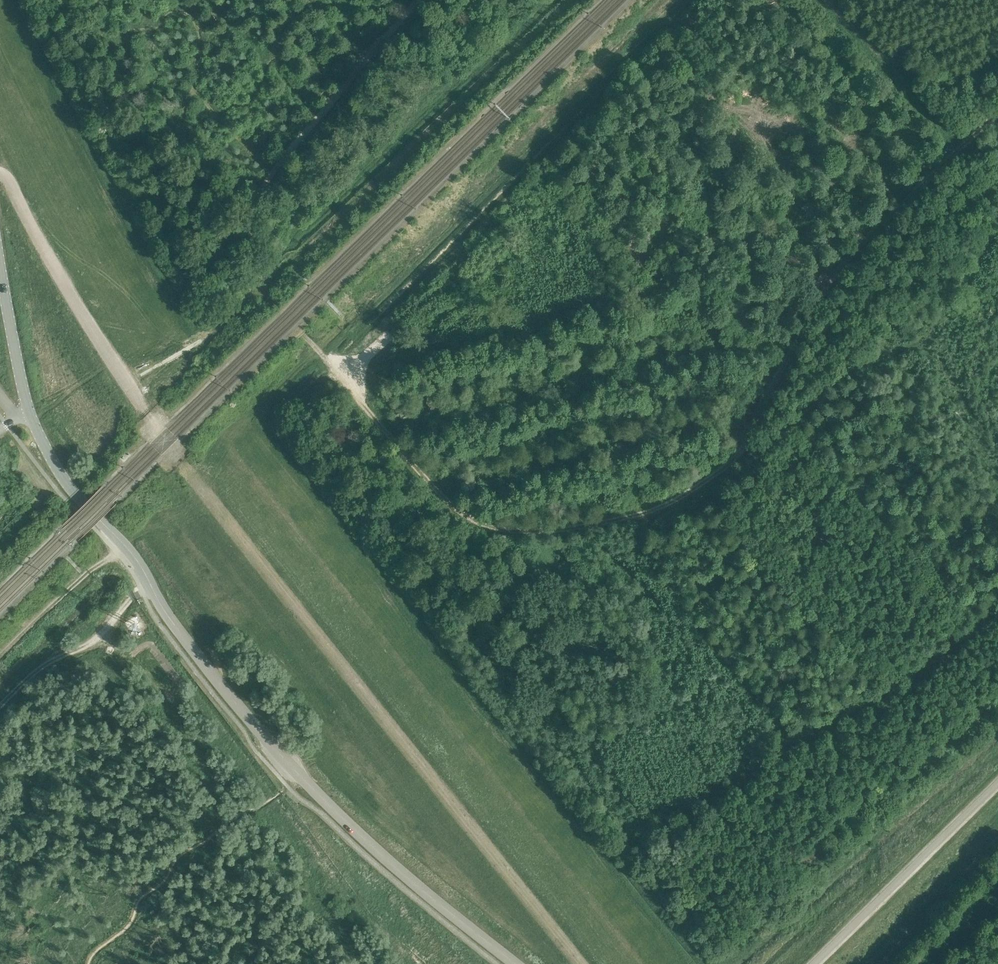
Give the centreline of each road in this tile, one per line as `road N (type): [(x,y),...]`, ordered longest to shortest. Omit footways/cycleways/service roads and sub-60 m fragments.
road 1 (tertiary): [(520,963),(376,849),(257,729),(168,618),(124,544),(66,481),(30,414),(0,264)]
road 2 (track): [(206,493),(249,418),(664,0)]
road 3 (track): [(581,963),(182,464)]
road 4 (track): [(692,0),(330,365)]
road 5 (track): [(259,289),(566,0)]
road 6 (track): [(266,282),(297,231),(544,0)]
road 7 (track): [(142,592),(125,603),(110,637),(245,811)]
road 8 (tertiary): [(811,963),(997,782)]
road 9 (track): [(0,657),(124,546)]
road 10 (track): [(0,707),(44,662),(110,637)]

